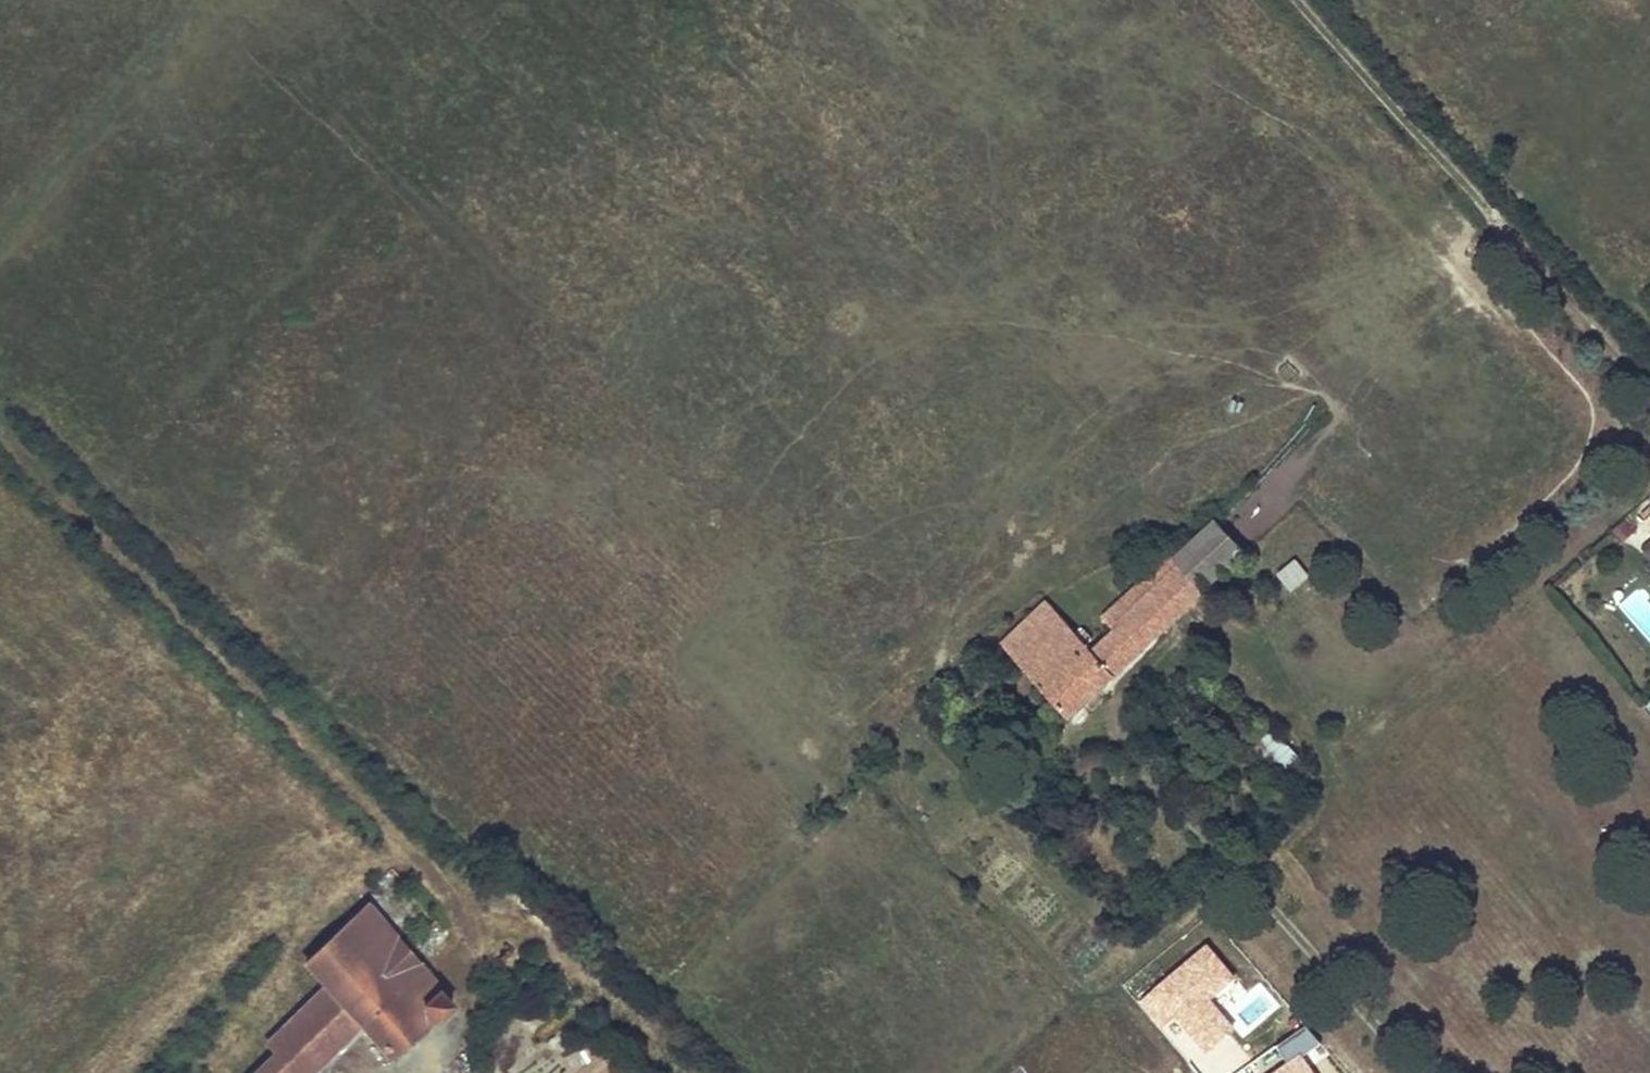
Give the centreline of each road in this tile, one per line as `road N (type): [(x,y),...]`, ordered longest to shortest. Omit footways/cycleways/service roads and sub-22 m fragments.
road 1 (track): [(0,432),(409,848),(452,902),(470,975)]
road 2 (track): [(1649,393),(1299,0)]

